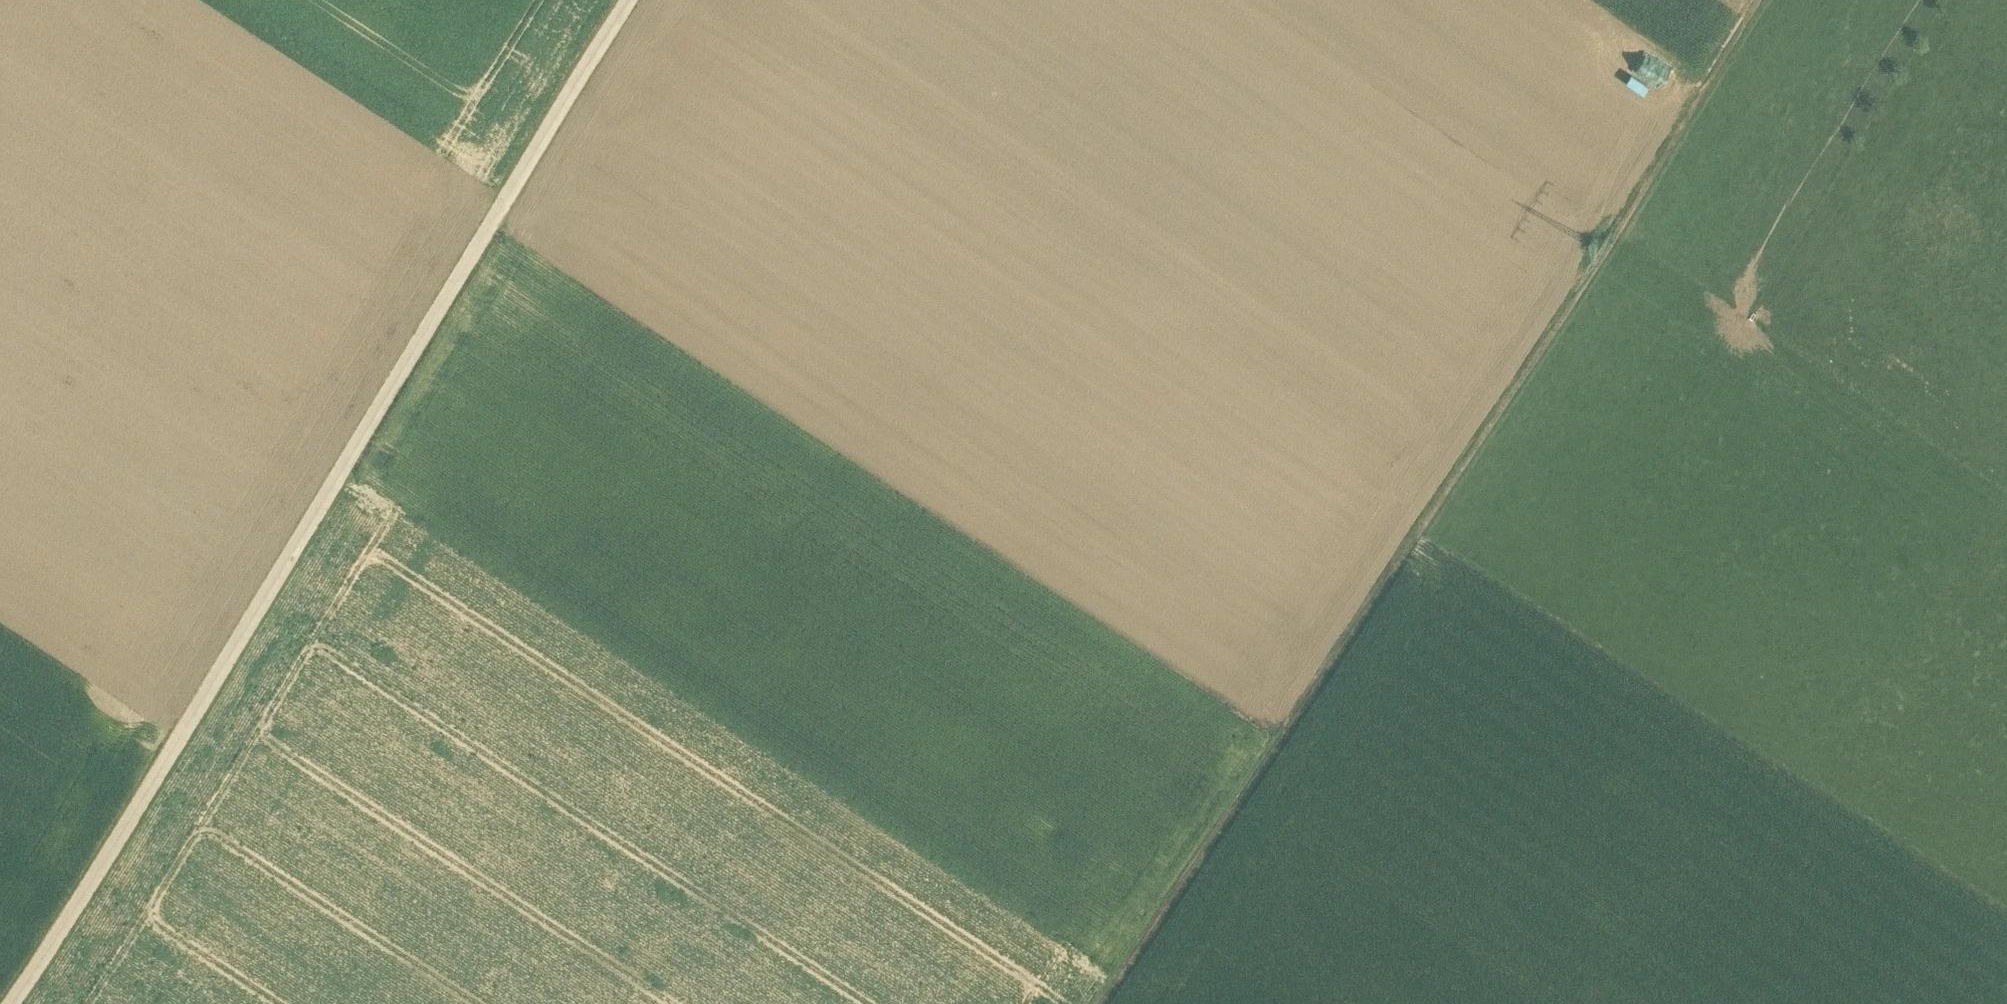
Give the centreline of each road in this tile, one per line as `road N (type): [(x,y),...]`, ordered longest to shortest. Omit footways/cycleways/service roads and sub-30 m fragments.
road 1 (track): [(1123,1003),(1382,595),(1563,334),(1761,0)]
road 2 (track): [(8,1003),(632,0)]

